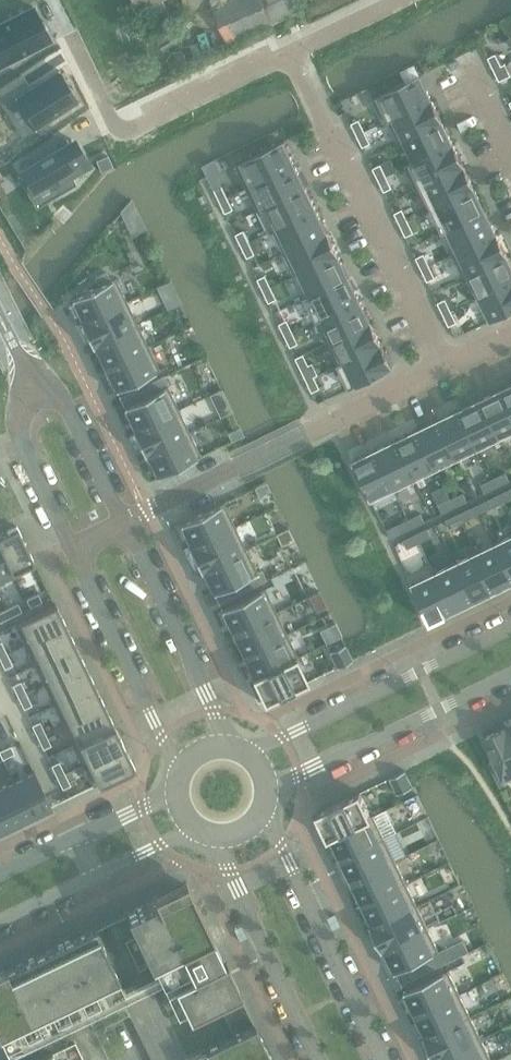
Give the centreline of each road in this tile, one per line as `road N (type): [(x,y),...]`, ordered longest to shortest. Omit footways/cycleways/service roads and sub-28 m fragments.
road 1 (residential): [(443,367),(126,520)]
road 2 (residential): [(443,367),(290,53)]
road 3 (residential): [(126,520),(76,418),(65,403),(38,402),(17,425),(21,442),(70,545)]
road 4 (residential): [(69,35),(108,117),(128,129),(290,53)]
road 5 (tertiary): [(510,627),(248,754)]
road 6 (residential): [(387,1059),(262,814)]
road 7 (tertiary): [(267,790),(510,674)]
road 8 (residential): [(70,545),(181,772)]
road 9 (residential): [(231,747),(126,520)]
road 10 (residential): [(213,837),(316,1059)]
road 11 (tertiary): [(0,919),(193,828)]
road 12 (tertiary): [(176,792),(0,875)]
road 13 (residential): [(290,53),(399,0)]

